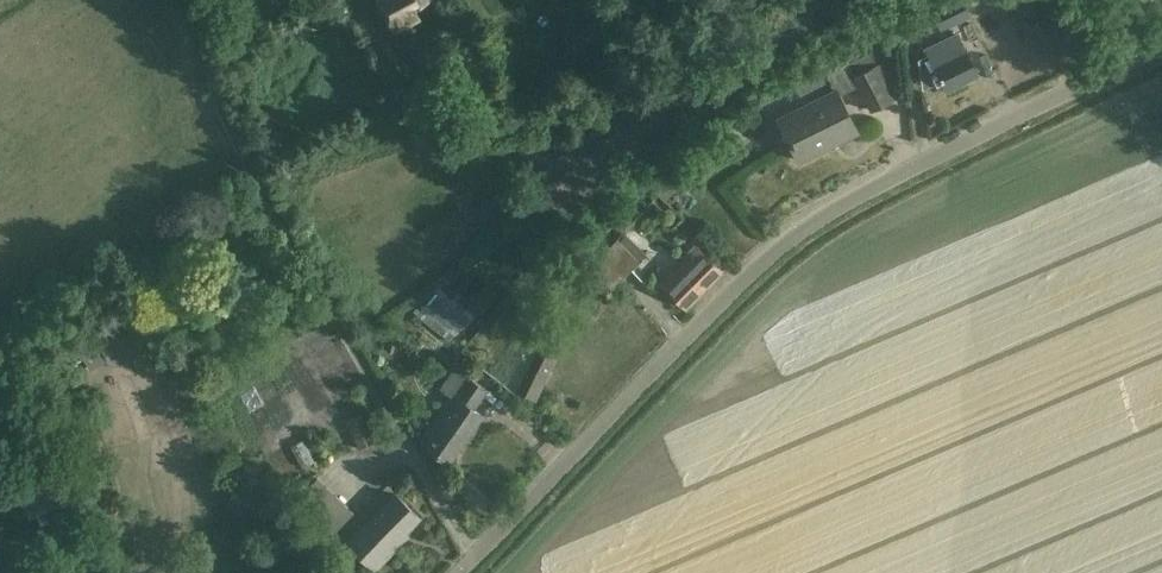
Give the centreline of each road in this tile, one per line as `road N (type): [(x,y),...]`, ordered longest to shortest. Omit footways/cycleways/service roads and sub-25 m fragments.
road 1 (unclassified): [(1161,49),(788,228),(444,572)]

